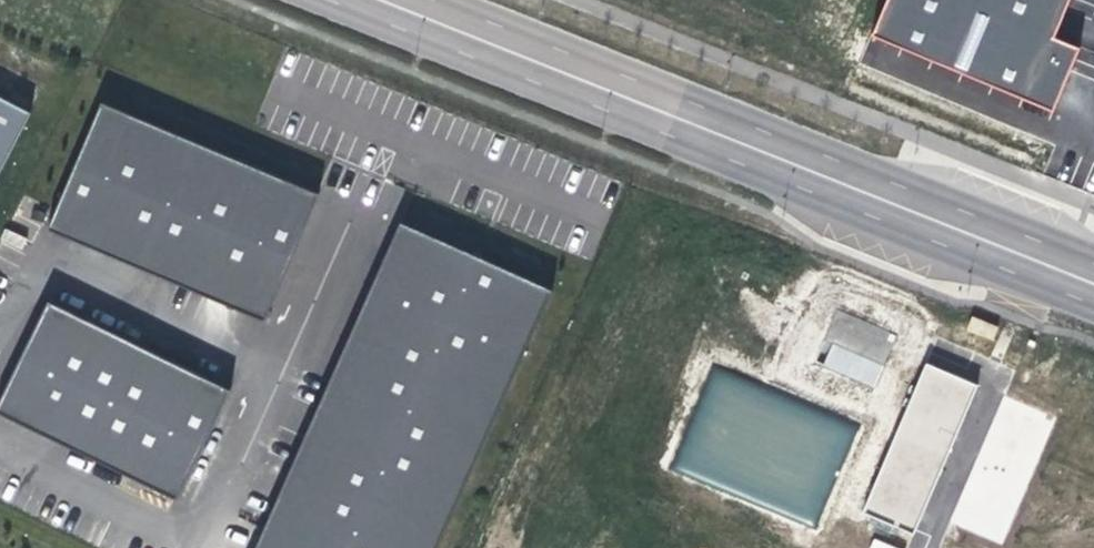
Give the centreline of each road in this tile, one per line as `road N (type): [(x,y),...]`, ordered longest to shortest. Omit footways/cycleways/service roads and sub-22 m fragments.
road 1 (unclassified): [(333,0),(1093,302)]
road 2 (unclassified): [(1093,262),(443,0)]

